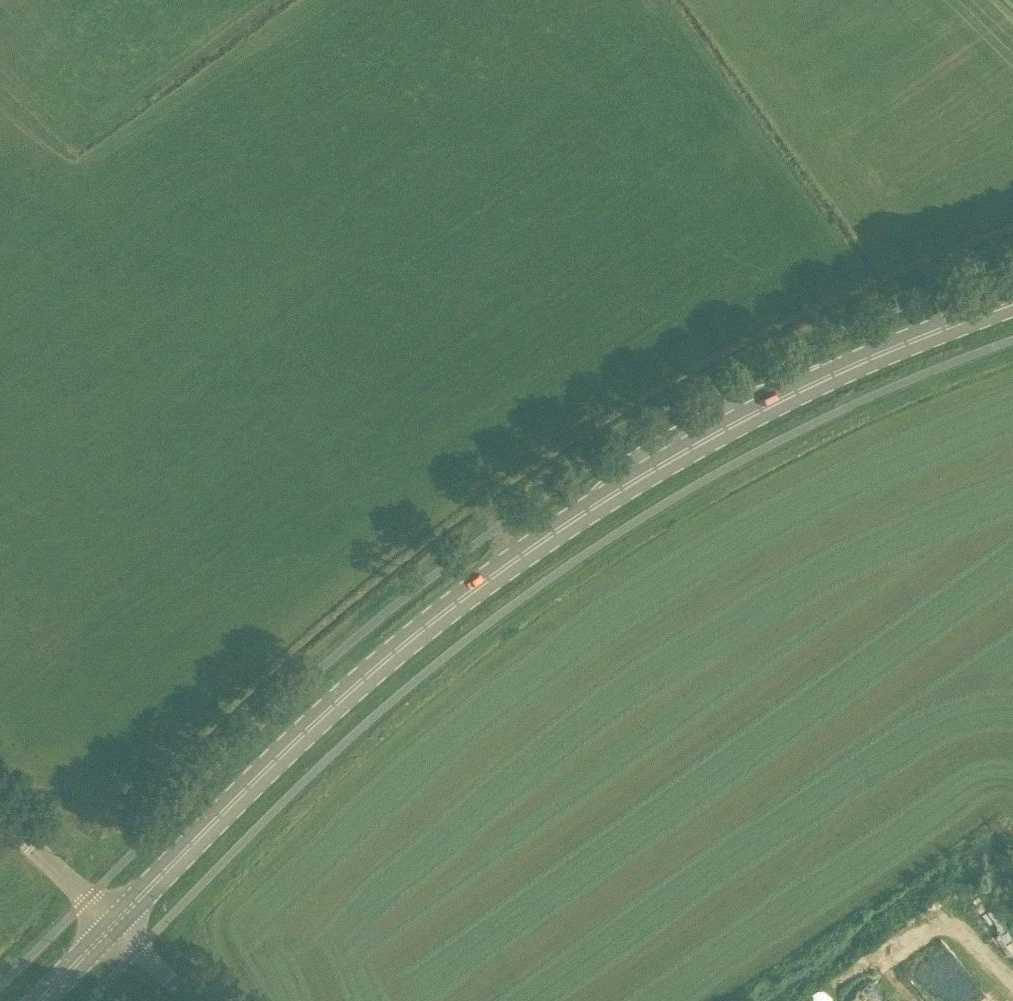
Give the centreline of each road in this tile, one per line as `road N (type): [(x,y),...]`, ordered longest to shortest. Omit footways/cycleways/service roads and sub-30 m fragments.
road 1 (primary): [(112,926),(398,647),(489,578),(651,472),(776,403),(1012,304)]
road 2 (unclassified): [(112,926),(32,845),(0,825)]

